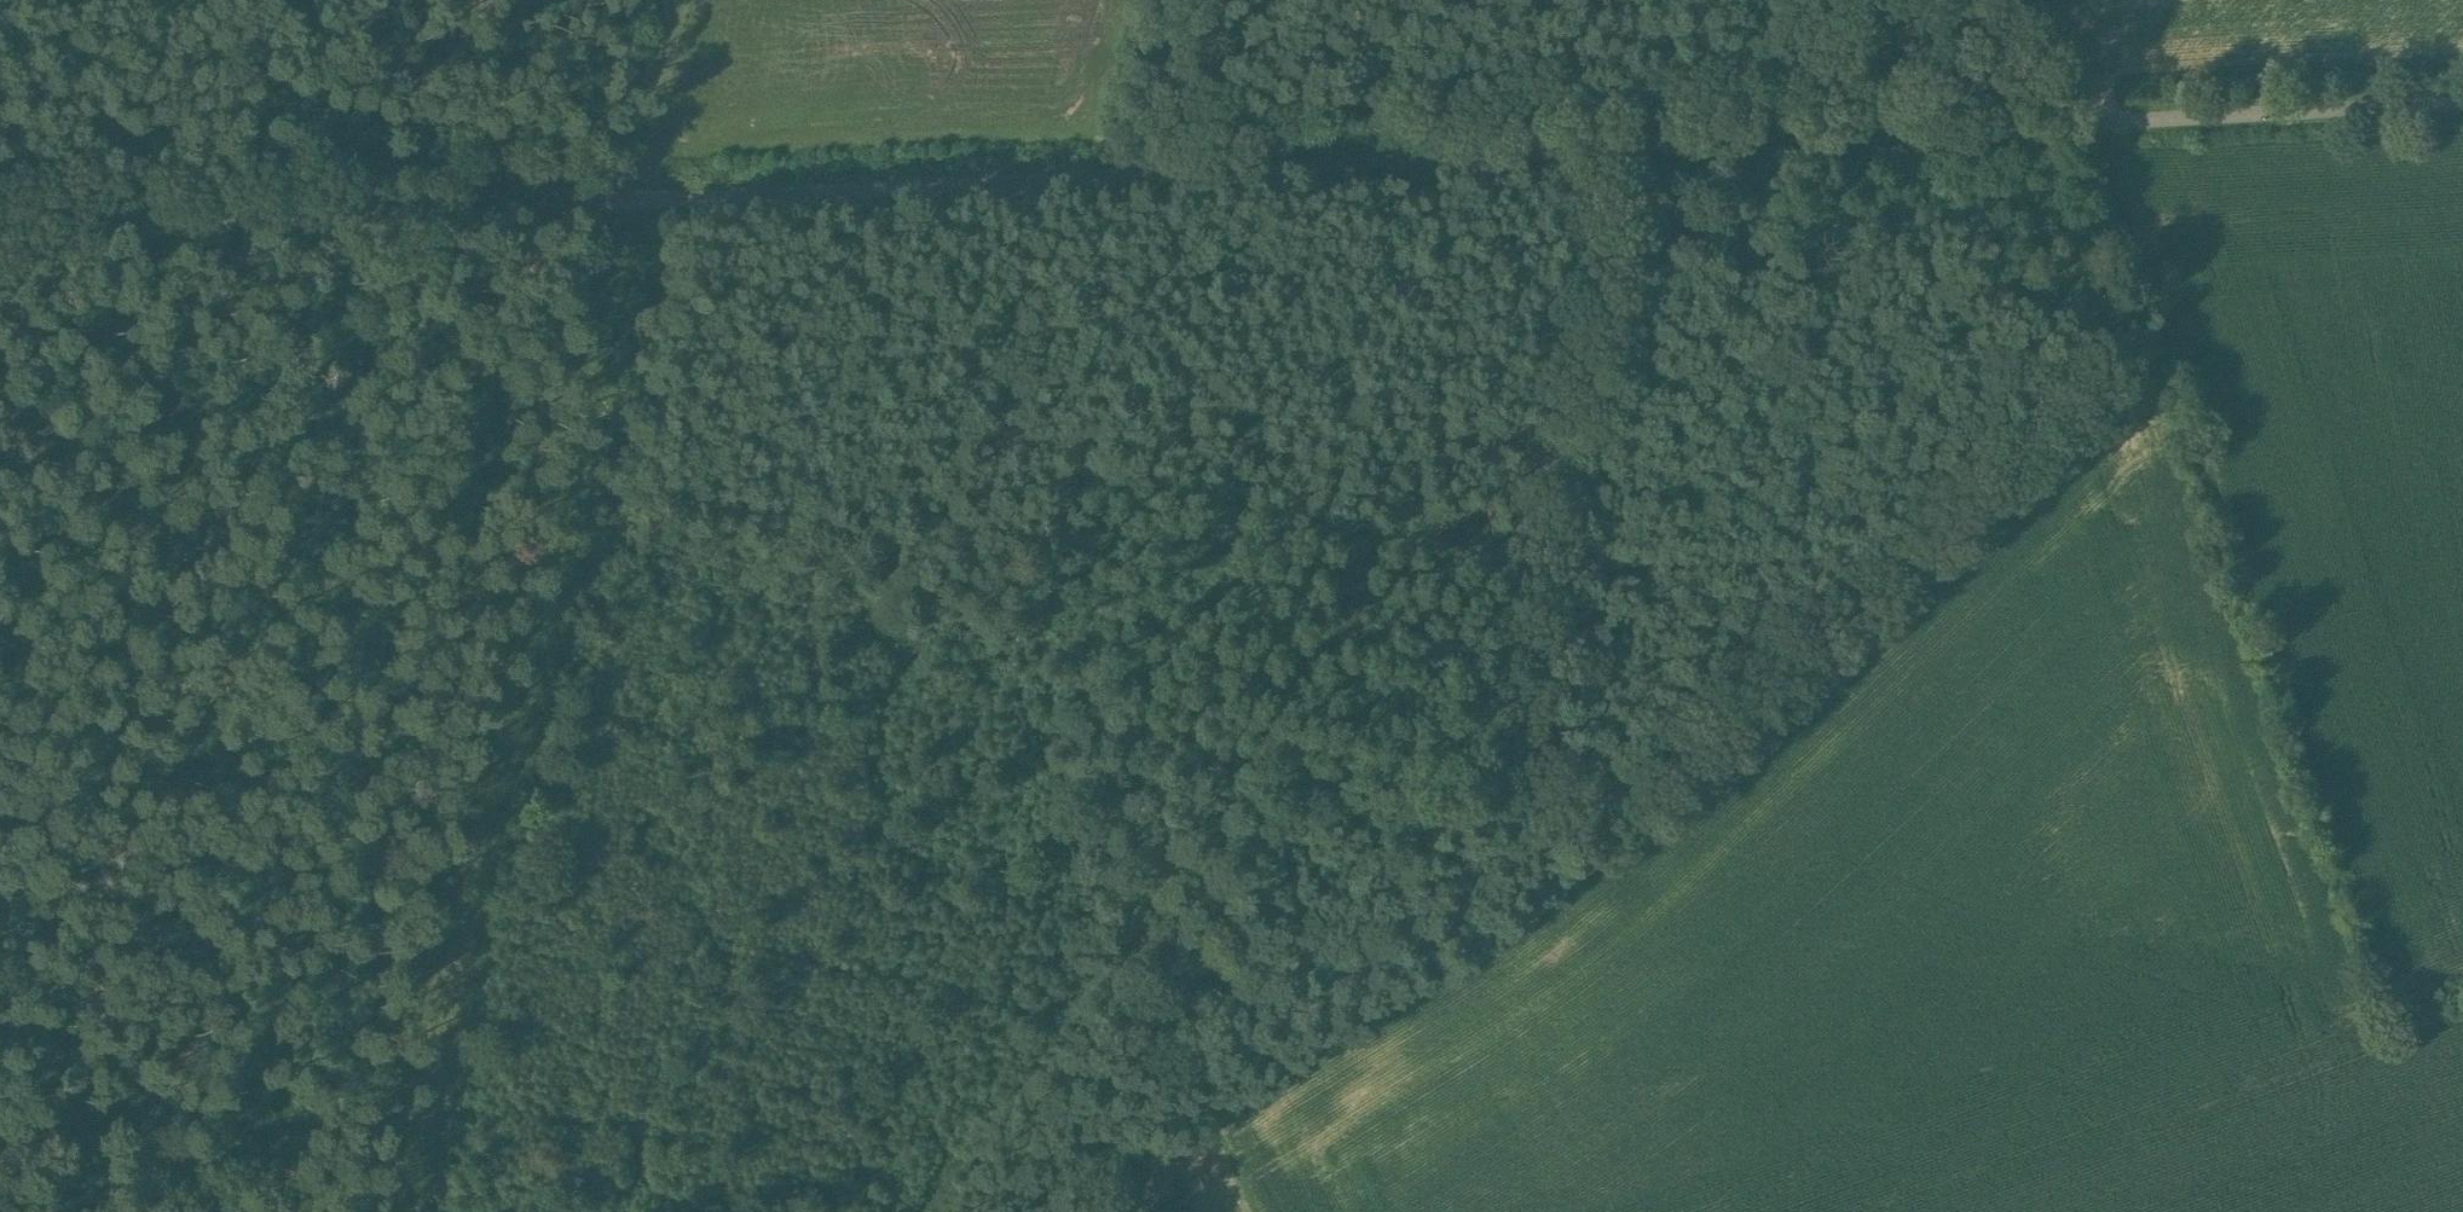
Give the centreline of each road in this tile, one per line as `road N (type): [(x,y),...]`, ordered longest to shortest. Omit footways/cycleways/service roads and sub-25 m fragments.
road 1 (unclassified): [(2462,102),(0,238)]

